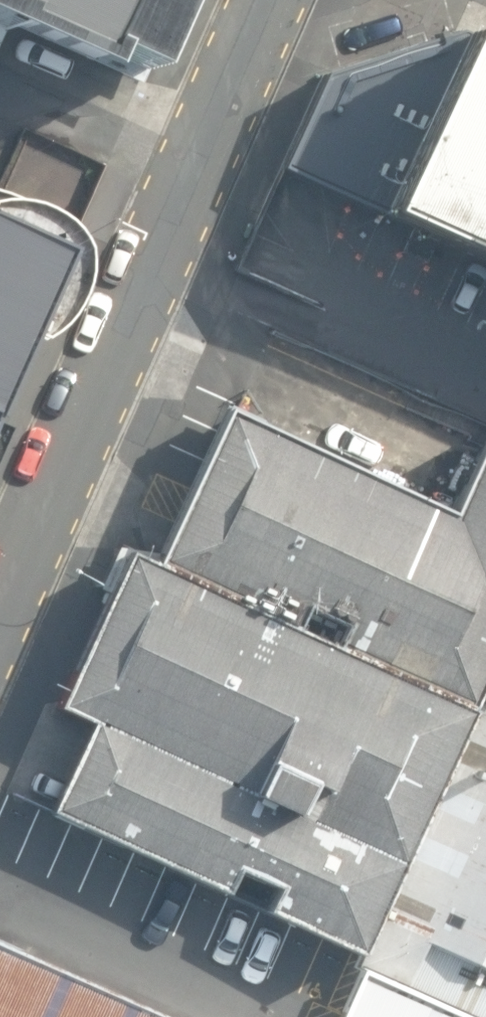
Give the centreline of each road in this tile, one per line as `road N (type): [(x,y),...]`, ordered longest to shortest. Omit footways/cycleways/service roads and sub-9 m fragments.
road 1 (residential): [(272,0),(0,633)]

